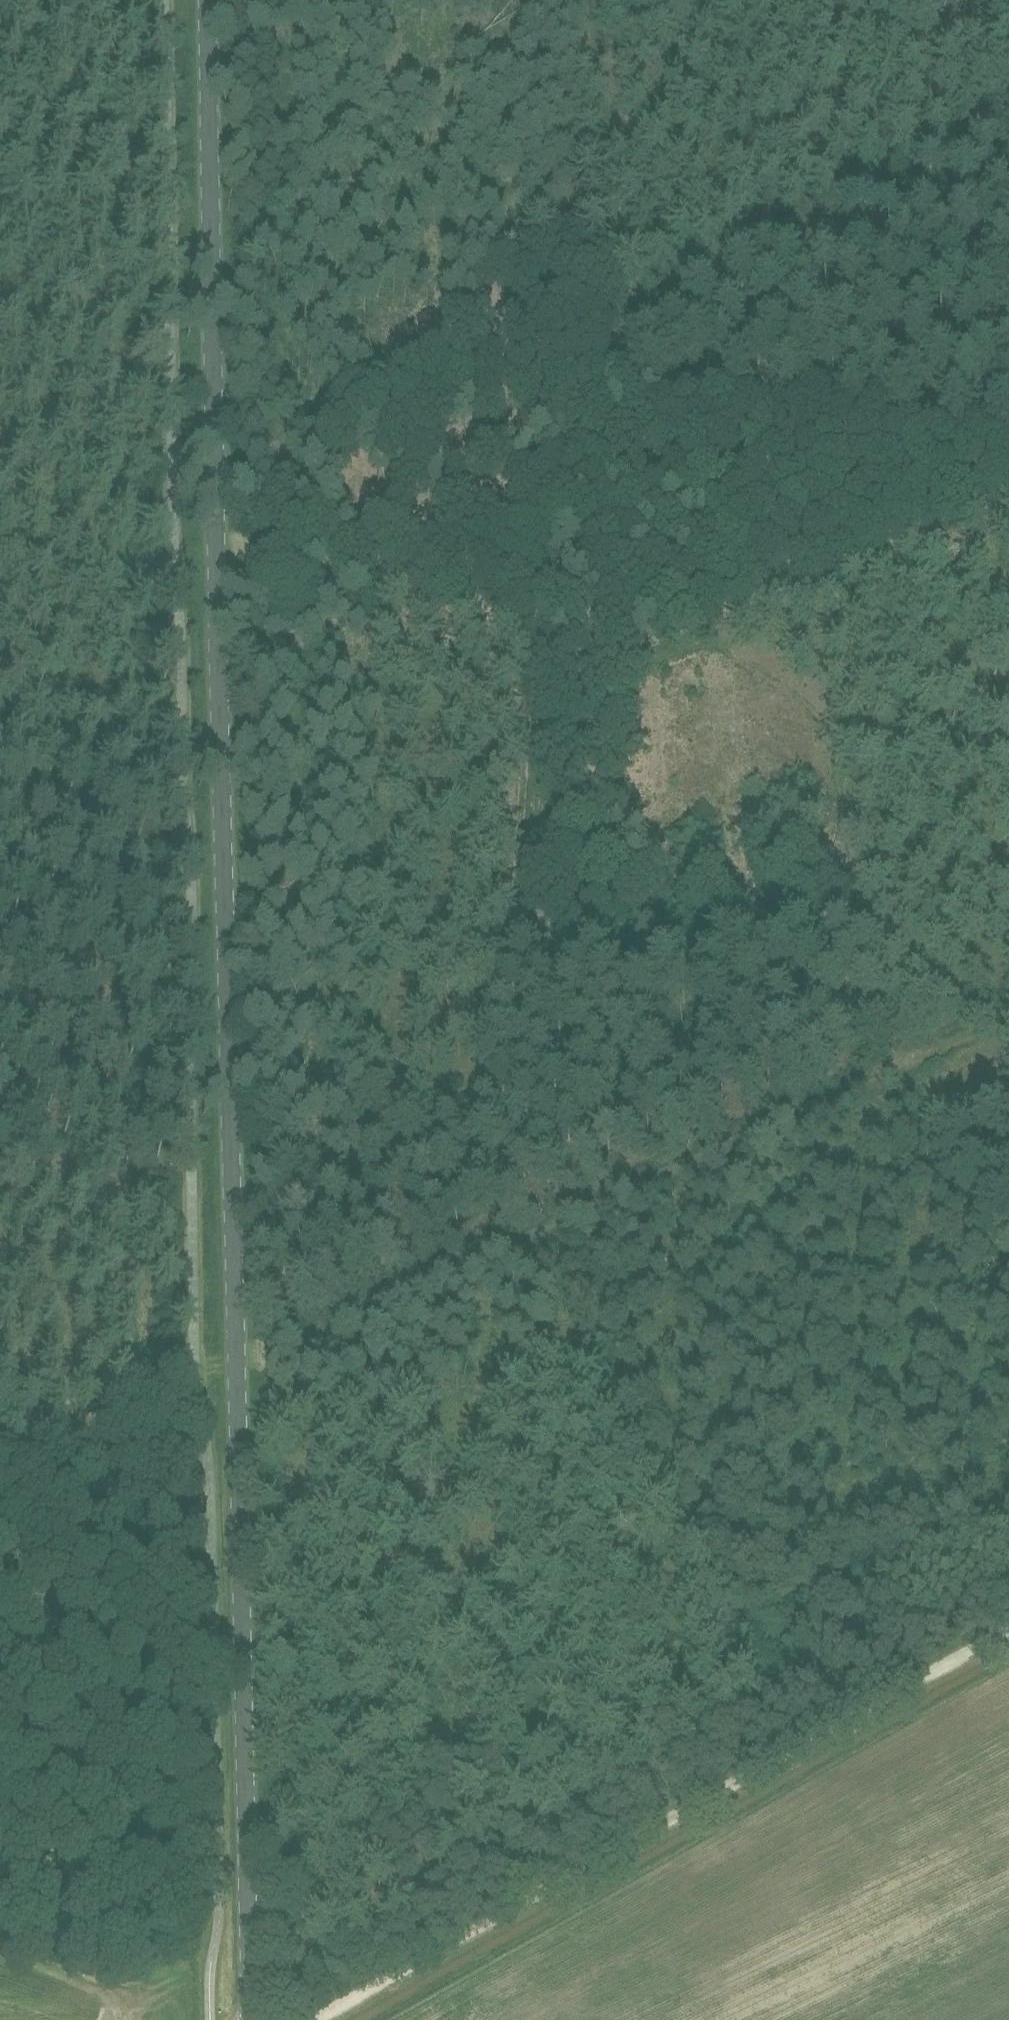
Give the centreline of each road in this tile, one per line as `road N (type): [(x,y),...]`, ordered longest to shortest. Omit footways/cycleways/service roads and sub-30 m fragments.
road 1 (tertiary): [(250,2019),(232,748),(211,0)]
road 2 (track): [(1008,1631),(760,1760),(311,2019)]
road 3 (track): [(554,643),(618,654),(680,641),(1008,501)]
road 4 (track): [(223,519),(554,643)]
road 5 (track): [(0,1949),(92,1983),(109,2019)]

